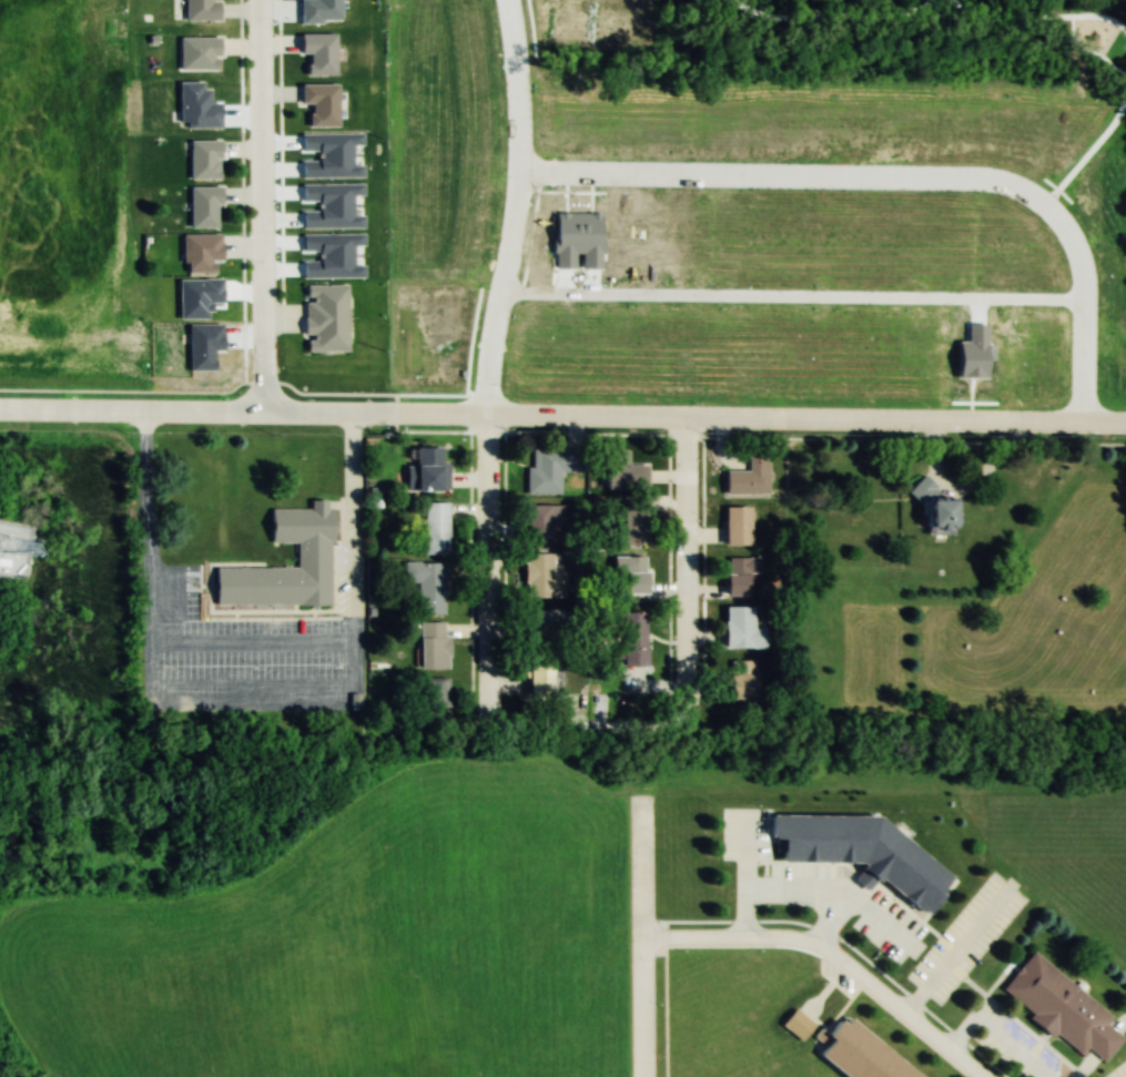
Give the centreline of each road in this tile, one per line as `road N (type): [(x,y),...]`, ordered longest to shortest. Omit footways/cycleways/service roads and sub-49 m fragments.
road 1 (secondary): [(1125,427),(0,412)]
road 2 (residential): [(265,415),(260,0)]
road 3 (residential): [(981,1076),(812,945),(641,937)]
road 4 (residential): [(488,419),(489,733)]
road 5 (residential): [(686,421),(686,720)]
road 6 (residential): [(643,1076),(640,794)]
road 7 (residential): [(353,416),(348,618)]

